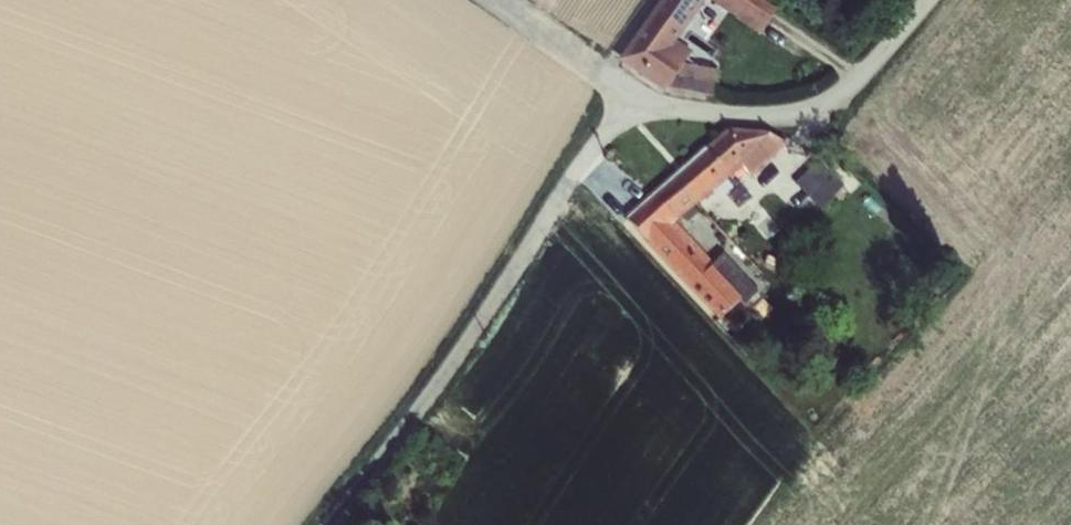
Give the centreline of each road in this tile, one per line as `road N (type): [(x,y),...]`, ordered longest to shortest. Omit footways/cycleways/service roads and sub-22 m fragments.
road 1 (track): [(494,0),(624,100),(328,524)]
road 2 (residential): [(624,100),(782,107),(897,29),(920,0)]

